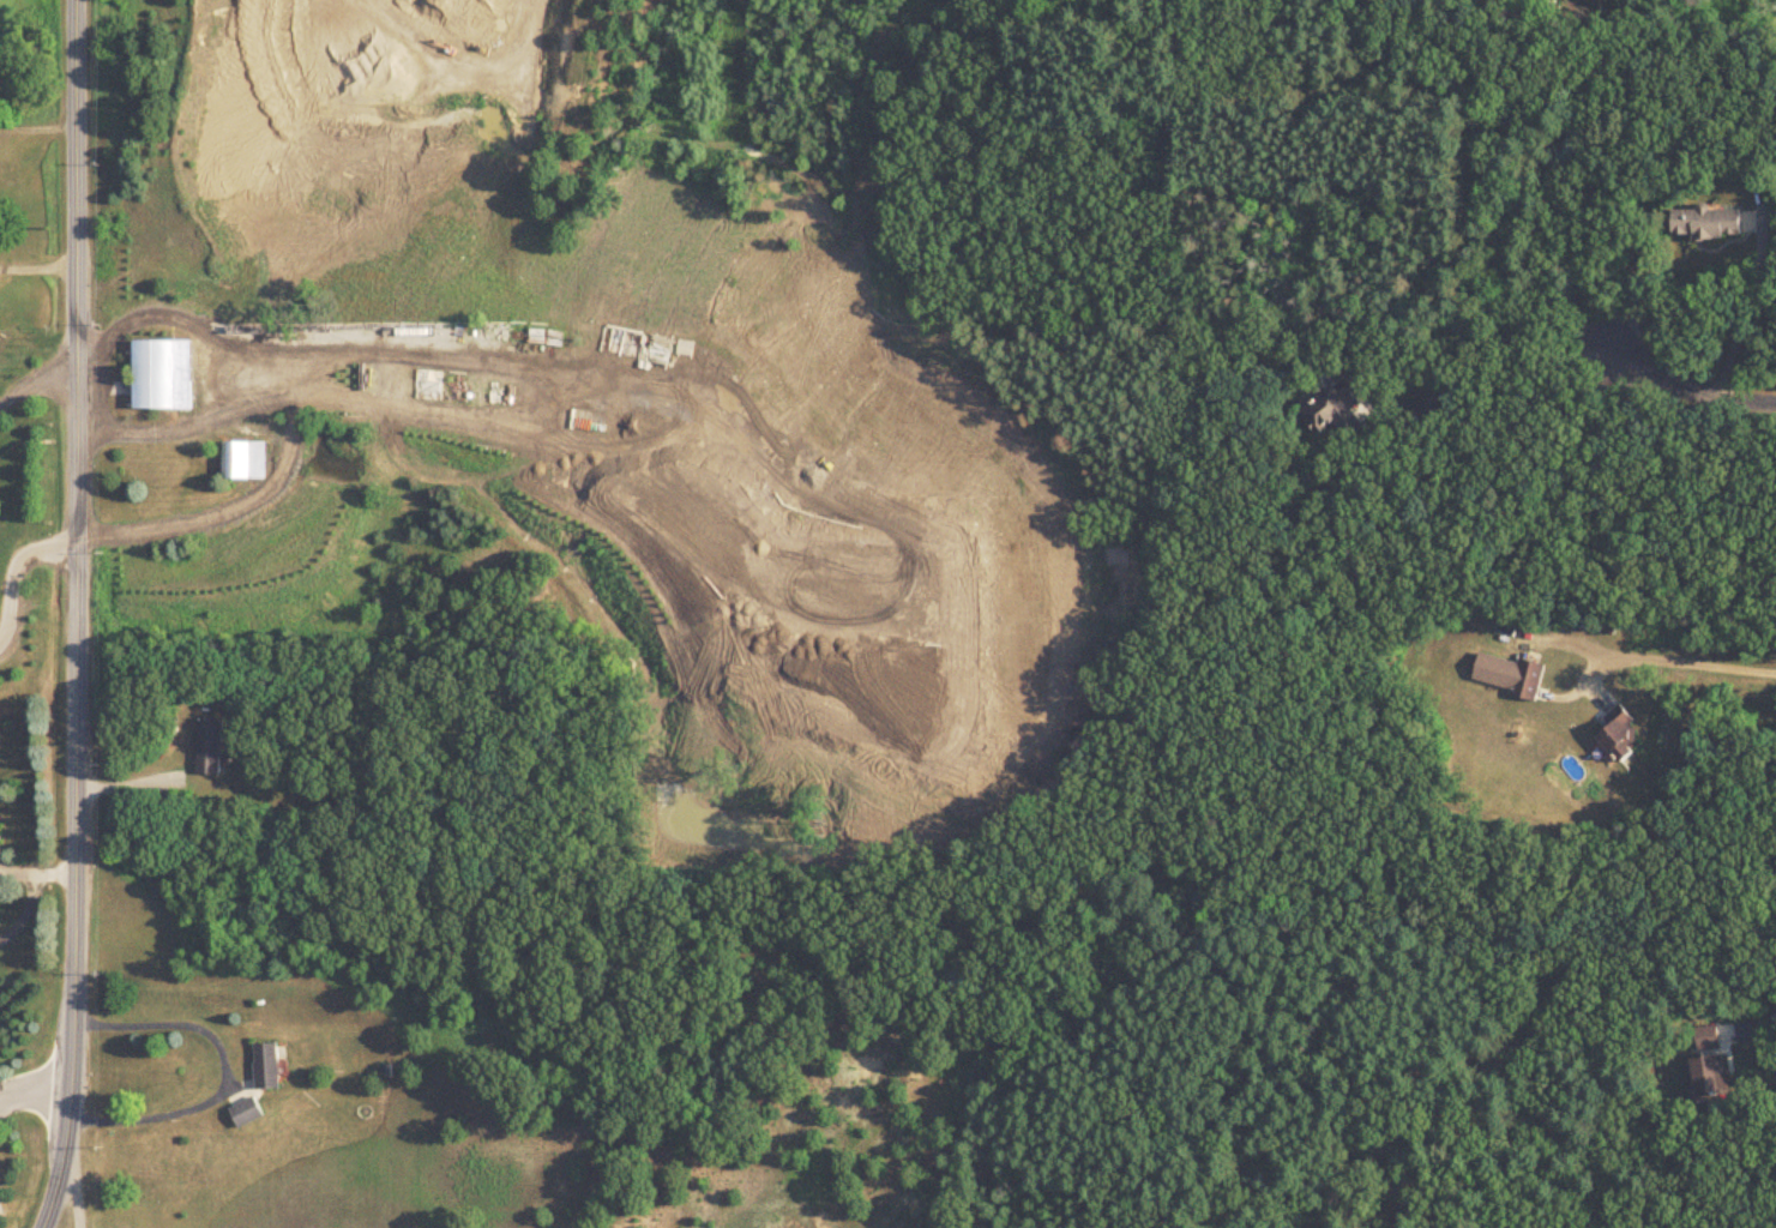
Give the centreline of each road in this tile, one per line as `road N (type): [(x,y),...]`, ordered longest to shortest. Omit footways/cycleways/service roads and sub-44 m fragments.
road 1 (tertiary): [(62,1167),(76,985),(75,0)]
road 2 (residential): [(1775,307),(838,311)]

